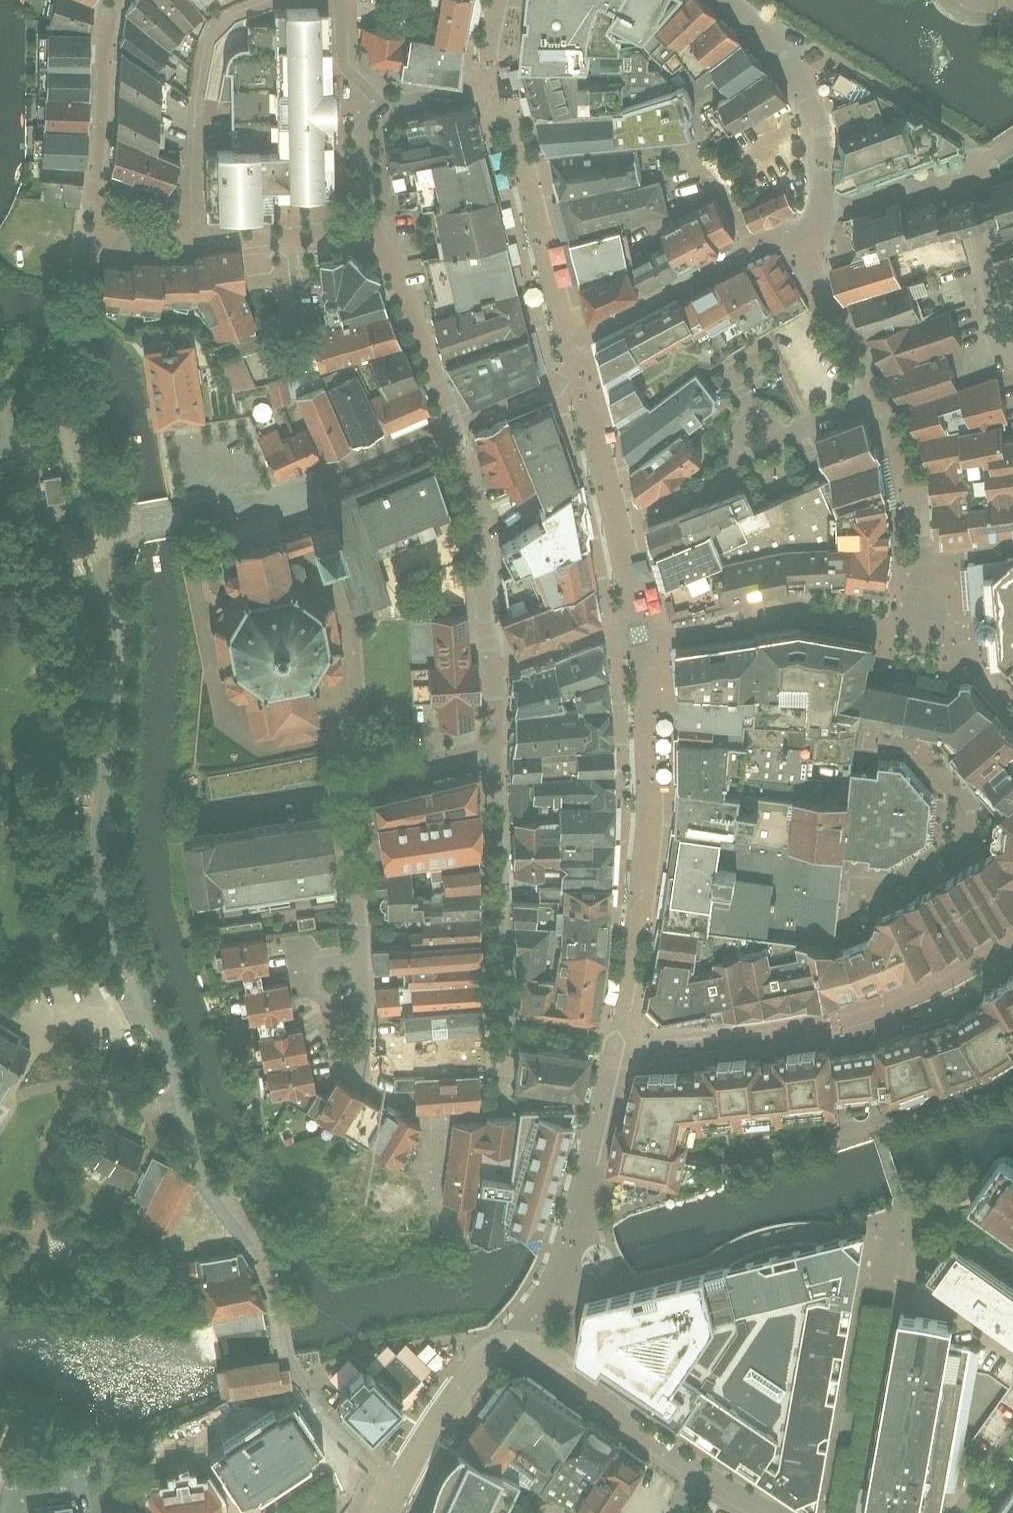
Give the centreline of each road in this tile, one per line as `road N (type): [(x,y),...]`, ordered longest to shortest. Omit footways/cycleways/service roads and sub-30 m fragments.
road 1 (residential): [(145,1004),(201,1182),(254,1251),(296,1379),(395,1501)]
road 2 (residential): [(395,1501),(475,1371),(505,1349),(549,1356),(690,1462)]

